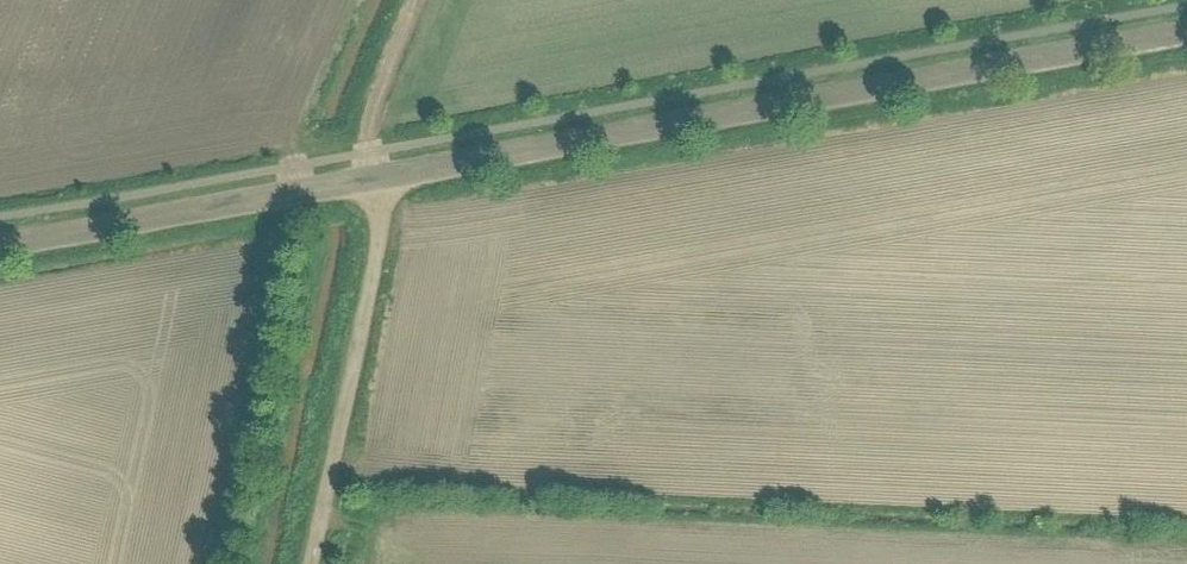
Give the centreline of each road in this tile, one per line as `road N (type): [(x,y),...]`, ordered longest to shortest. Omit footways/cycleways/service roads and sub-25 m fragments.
road 1 (tertiary): [(0,242),(1186,21)]
road 2 (track): [(377,168),(369,265),(308,563)]
road 3 (track): [(377,168),(370,120),(412,0)]

